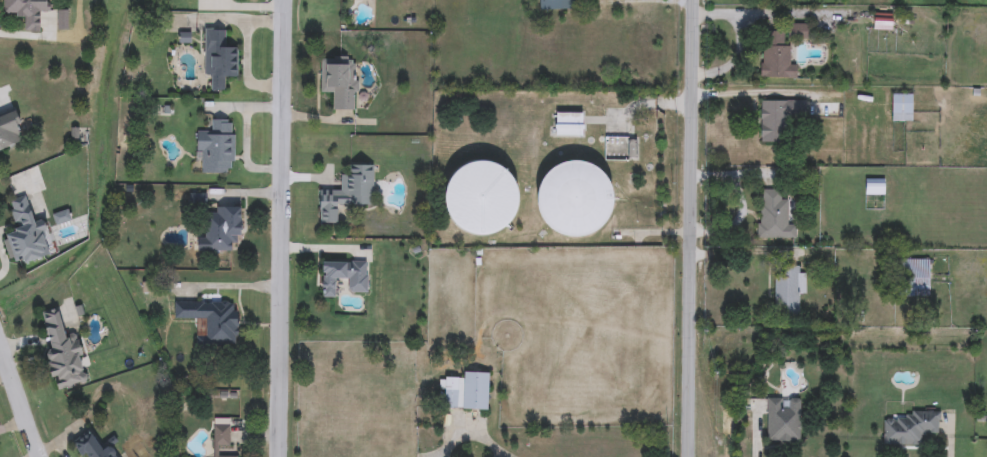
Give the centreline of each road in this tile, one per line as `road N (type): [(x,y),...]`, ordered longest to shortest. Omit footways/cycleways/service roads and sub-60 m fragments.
road 1 (residential): [(278,456),(286,0)]
road 2 (tertiary): [(691,456),(696,0)]

